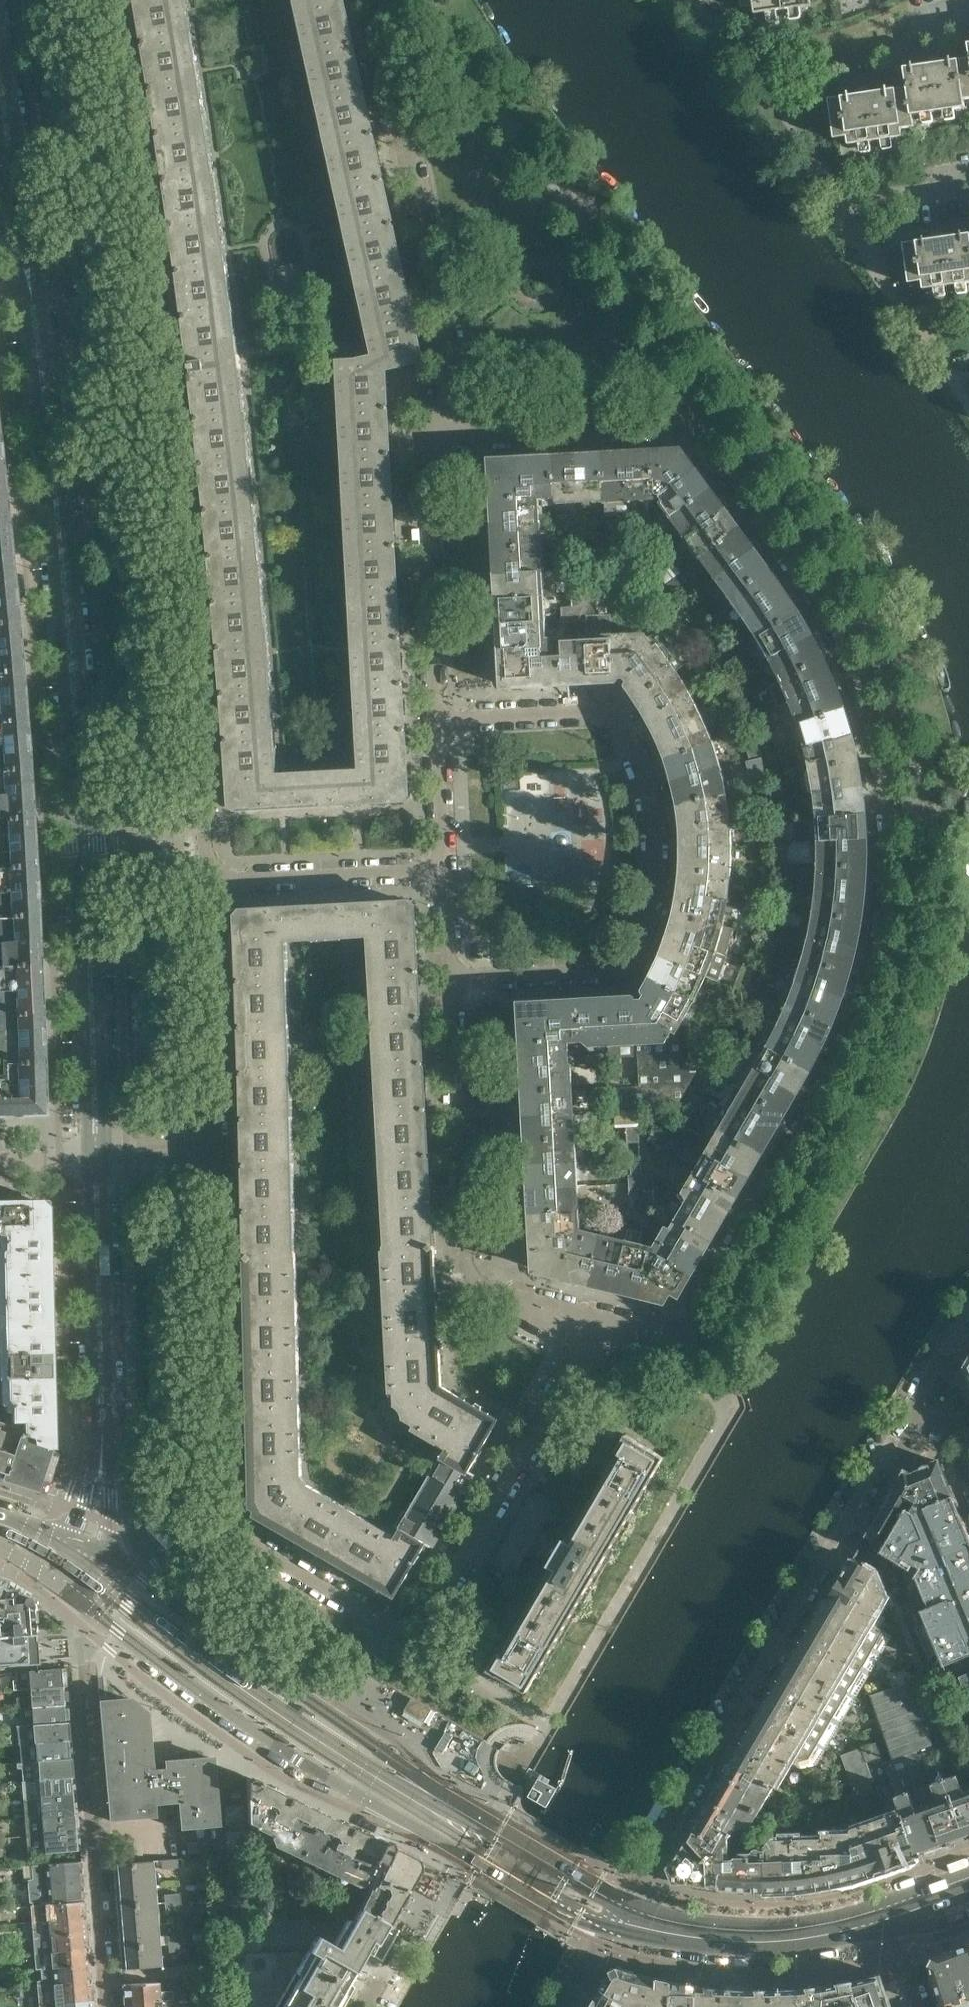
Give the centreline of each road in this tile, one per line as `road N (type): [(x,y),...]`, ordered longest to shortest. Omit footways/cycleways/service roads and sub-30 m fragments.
road 1 (residential): [(583,1355),(614,1331),(679,1330),(701,1309),(861,1036),(887,941),(889,840),(879,752),(848,651),(814,584),(701,431),(454,440)]
road 2 (residential): [(211,1161),(210,1477),(218,1519),(421,1650),(583,1355)]
road 3 (residential): [(106,0),(146,237),(206,873)]
road 4 (tertiary): [(96,1166),(77,700),(34,312)]
road 5 (tertiary): [(625,1897),(466,1807),(89,1541)]
road 6 (residential): [(451,981),(612,976),(638,938),(650,897),(655,819),(644,760),(623,714),(596,707),(437,711)]
road 7 (tertiary): [(82,1601),(170,1675),(300,1760),(607,1934)]
road 8 (residential): [(625,1897),(918,1410)]
road 9 (residential): [(454,440),(368,0)]
road 10 (residential): [(583,1355),(574,1322),(470,1282),(451,981)]
road 11 (residential): [(101,2006),(80,1618)]
road 12 (tertiary): [(89,1541),(104,1437),(96,1166)]
road 13 (tertiary): [(968,1871),(862,1907),(759,1921),(687,1916),(625,1897)]
road 14 (residential): [(454,440),(420,452),(437,711)]
road 15 (tertiary): [(607,1934),(745,1958),(893,1939)]
road 16 (residential): [(206,873),(211,1161)]
road 17 (residential): [(442,862),(206,873)]
road 18 (residential): [(437,711),(442,862)]
road 19 (tertiary): [(16,192),(6,227),(12,268),(34,312)]
road 20 (tertiary): [(34,312),(35,225),(16,192)]

